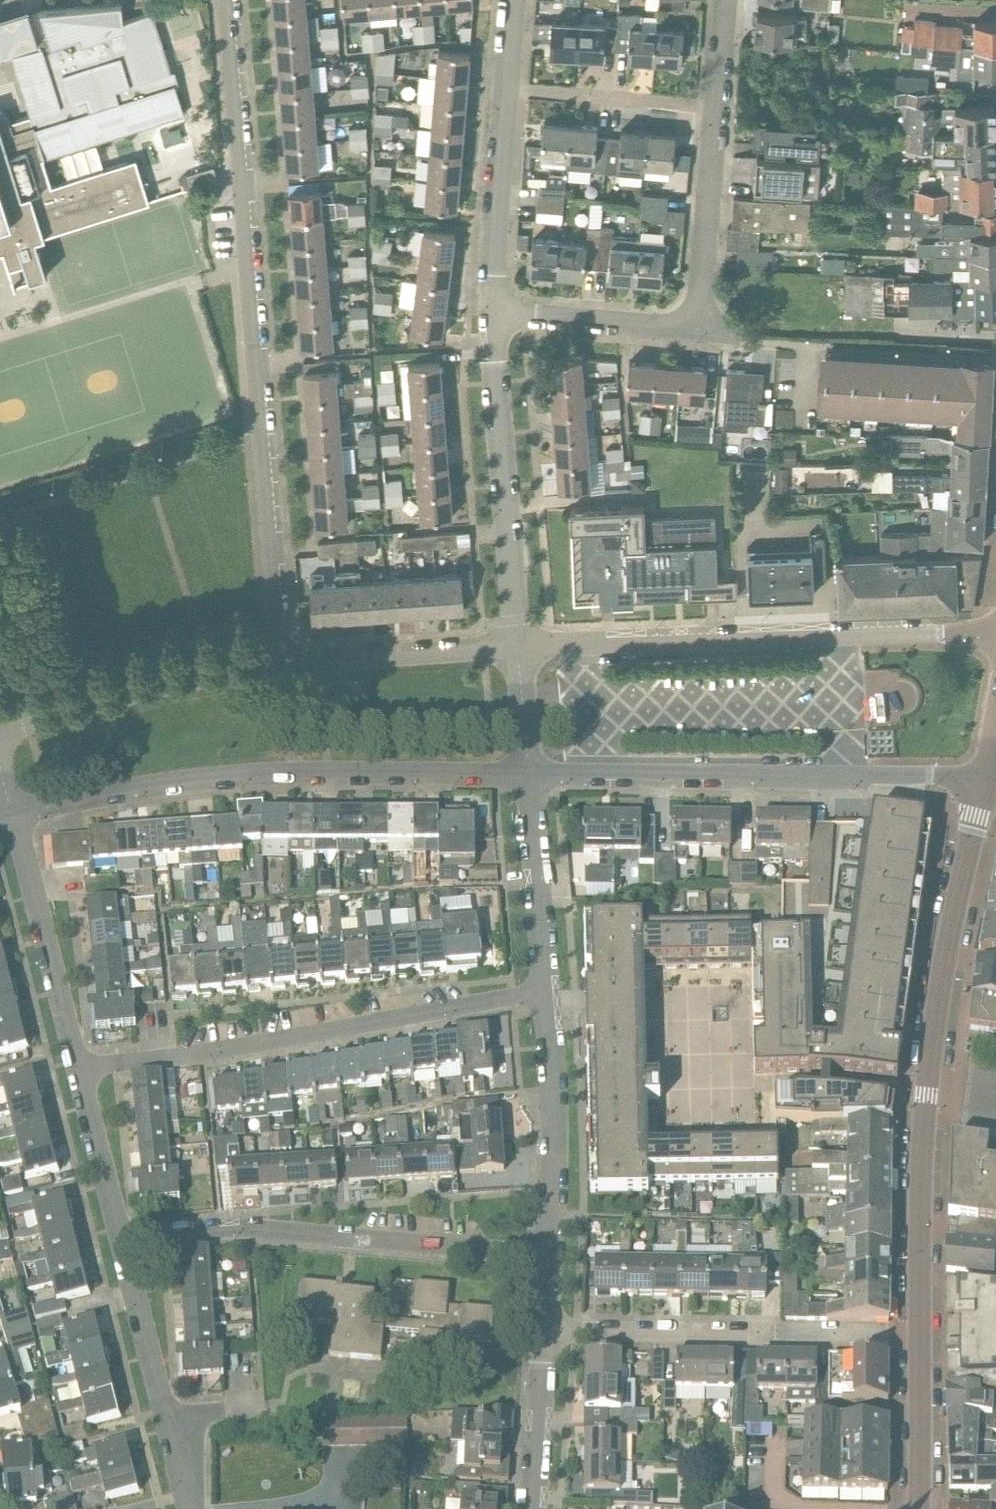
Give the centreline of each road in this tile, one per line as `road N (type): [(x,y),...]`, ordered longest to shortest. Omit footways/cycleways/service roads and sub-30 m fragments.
road 1 (residential): [(286,662),(225,0)]
road 2 (tertiary): [(919,1334),(922,1143),(936,1012),(986,776)]
road 3 (residential): [(32,820),(193,781),(528,769)]
road 4 (residential): [(995,637),(519,652)]
road 5 (residential): [(86,1060),(299,1035),(543,985)]
road 6 (residential): [(528,769),(986,776)]
road 7 (residential): [(497,308),(701,330),(718,110)]
road 8 (residential): [(549,1253),(247,1230),(125,1242)]
road 9 (residential): [(919,1334),(546,1332)]
road 10 (residential): [(519,652),(497,308)]
road 11 (residential): [(286,662),(135,693),(1,734)]
road 12 (residential): [(194,1508),(125,1242)]
road 13 (residential): [(549,1253),(553,1114),(543,985)]
road 14 (residential): [(86,1060),(32,820)]
road 15 (residential): [(519,652),(286,662)]
road 16 (residential): [(497,308),(510,87)]
road 17 (residential): [(543,985),(528,769)]
road 18 (residential): [(718,110),(510,87)]
road 19 (residential): [(125,1242),(86,1060)]
road 20 (residential): [(534,1508),(546,1332)]
road 21 (tertiary): [(919,1508),(919,1334)]

